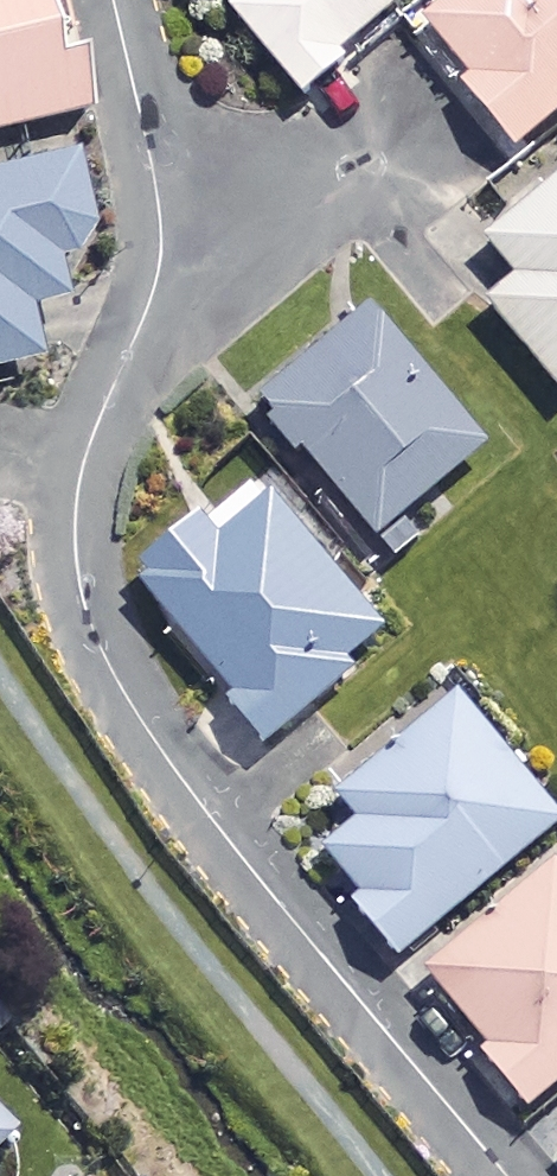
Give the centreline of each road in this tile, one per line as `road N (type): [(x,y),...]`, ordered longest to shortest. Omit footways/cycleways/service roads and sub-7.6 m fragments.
road 1 (residential): [(503,1175),(162,751),(103,658),(81,602),(76,491),(162,250),(149,151),(114,0)]

